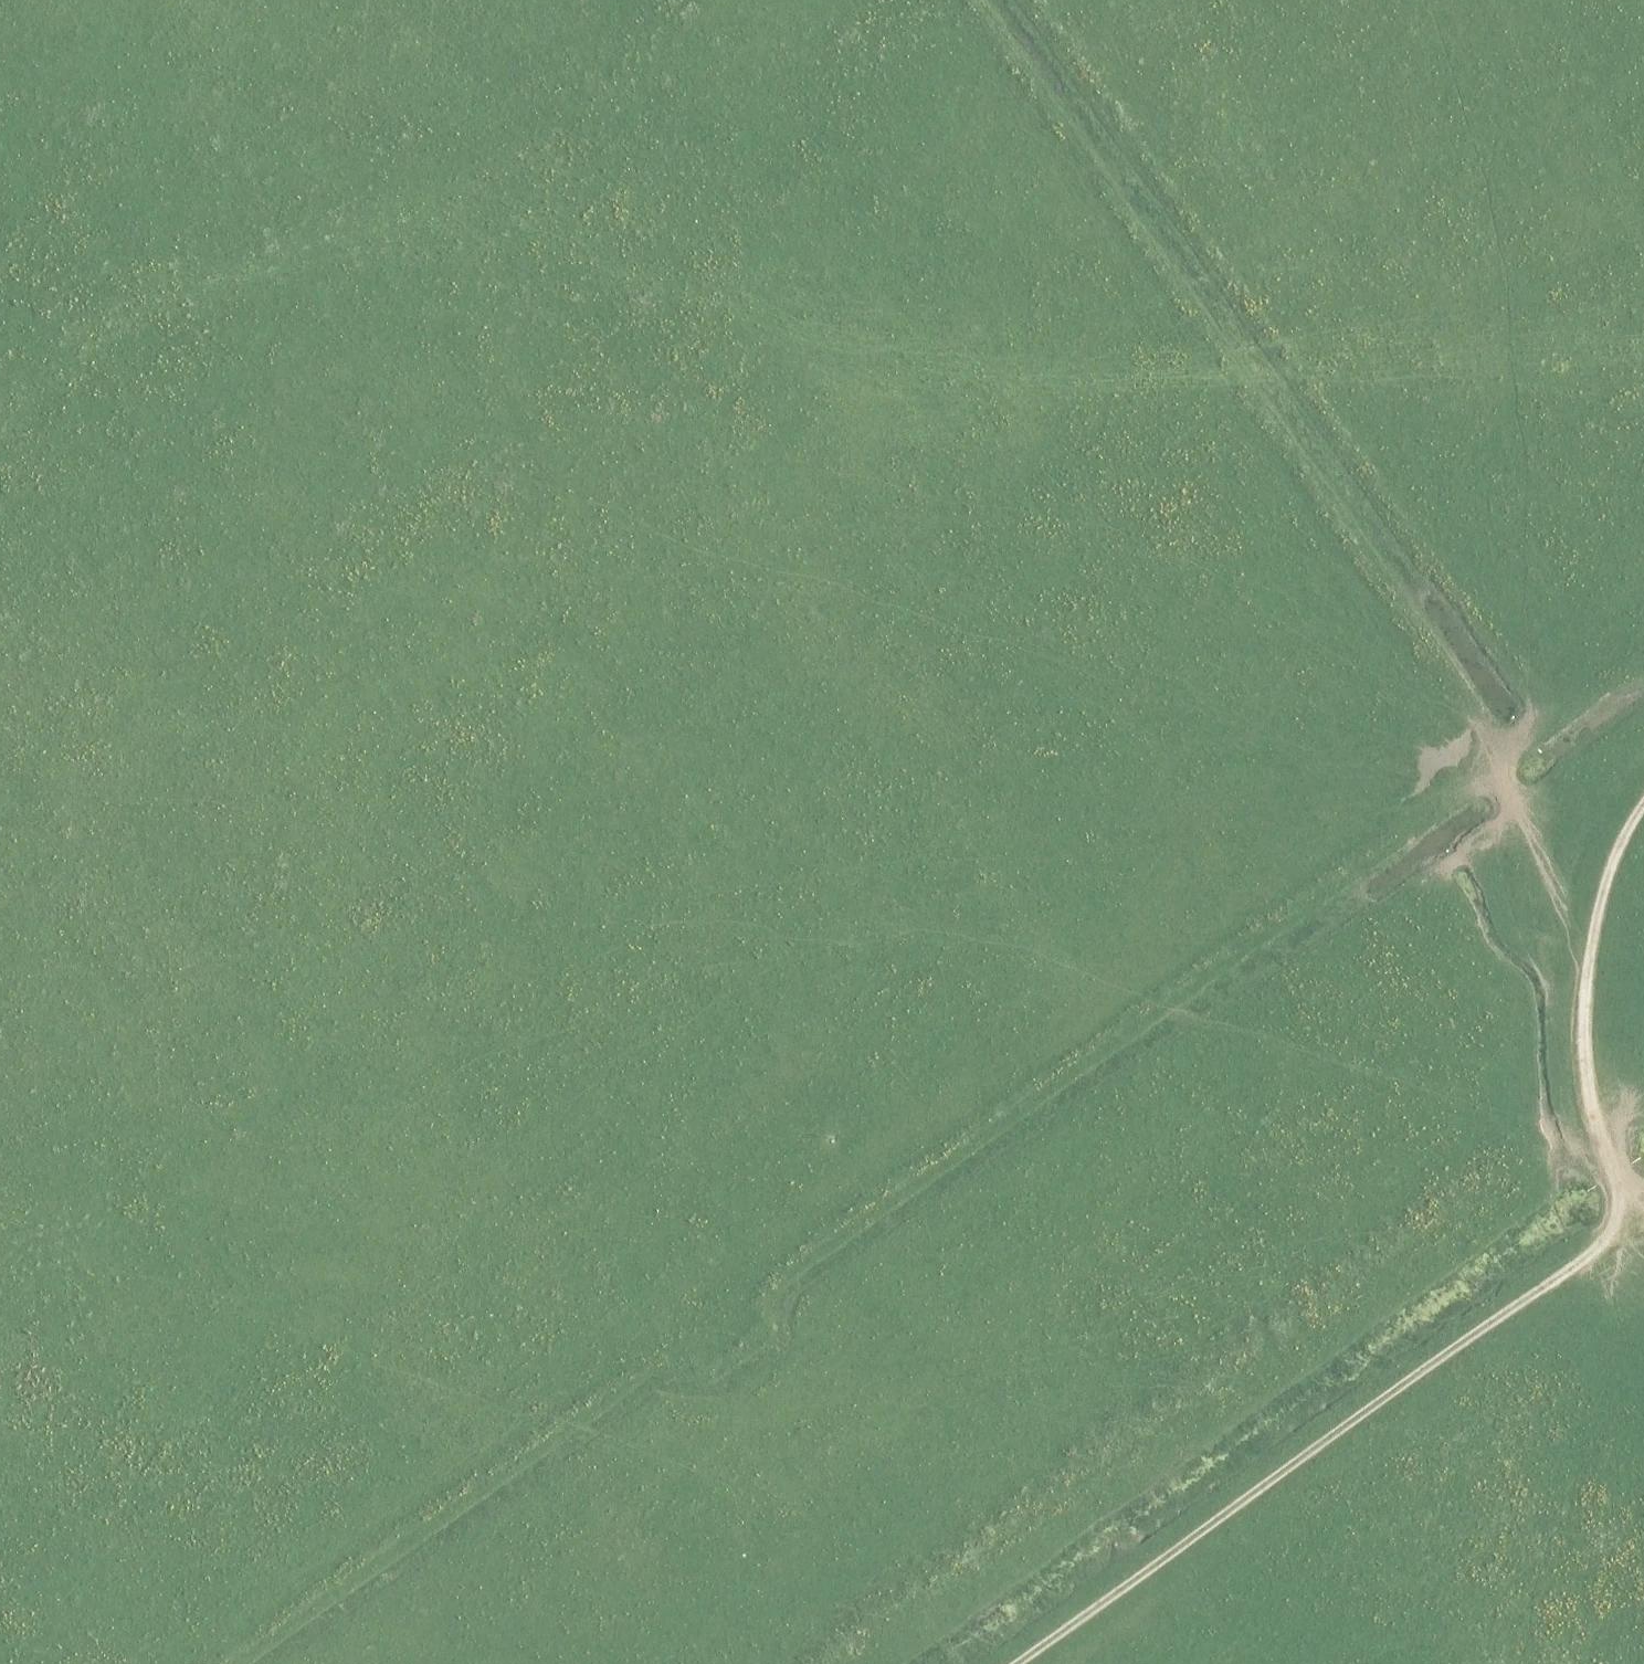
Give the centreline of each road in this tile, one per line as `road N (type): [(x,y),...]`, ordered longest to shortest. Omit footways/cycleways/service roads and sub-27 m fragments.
road 1 (track): [(1643,816),(1591,910),(1579,1049),(1630,1221),(1019,1663)]

